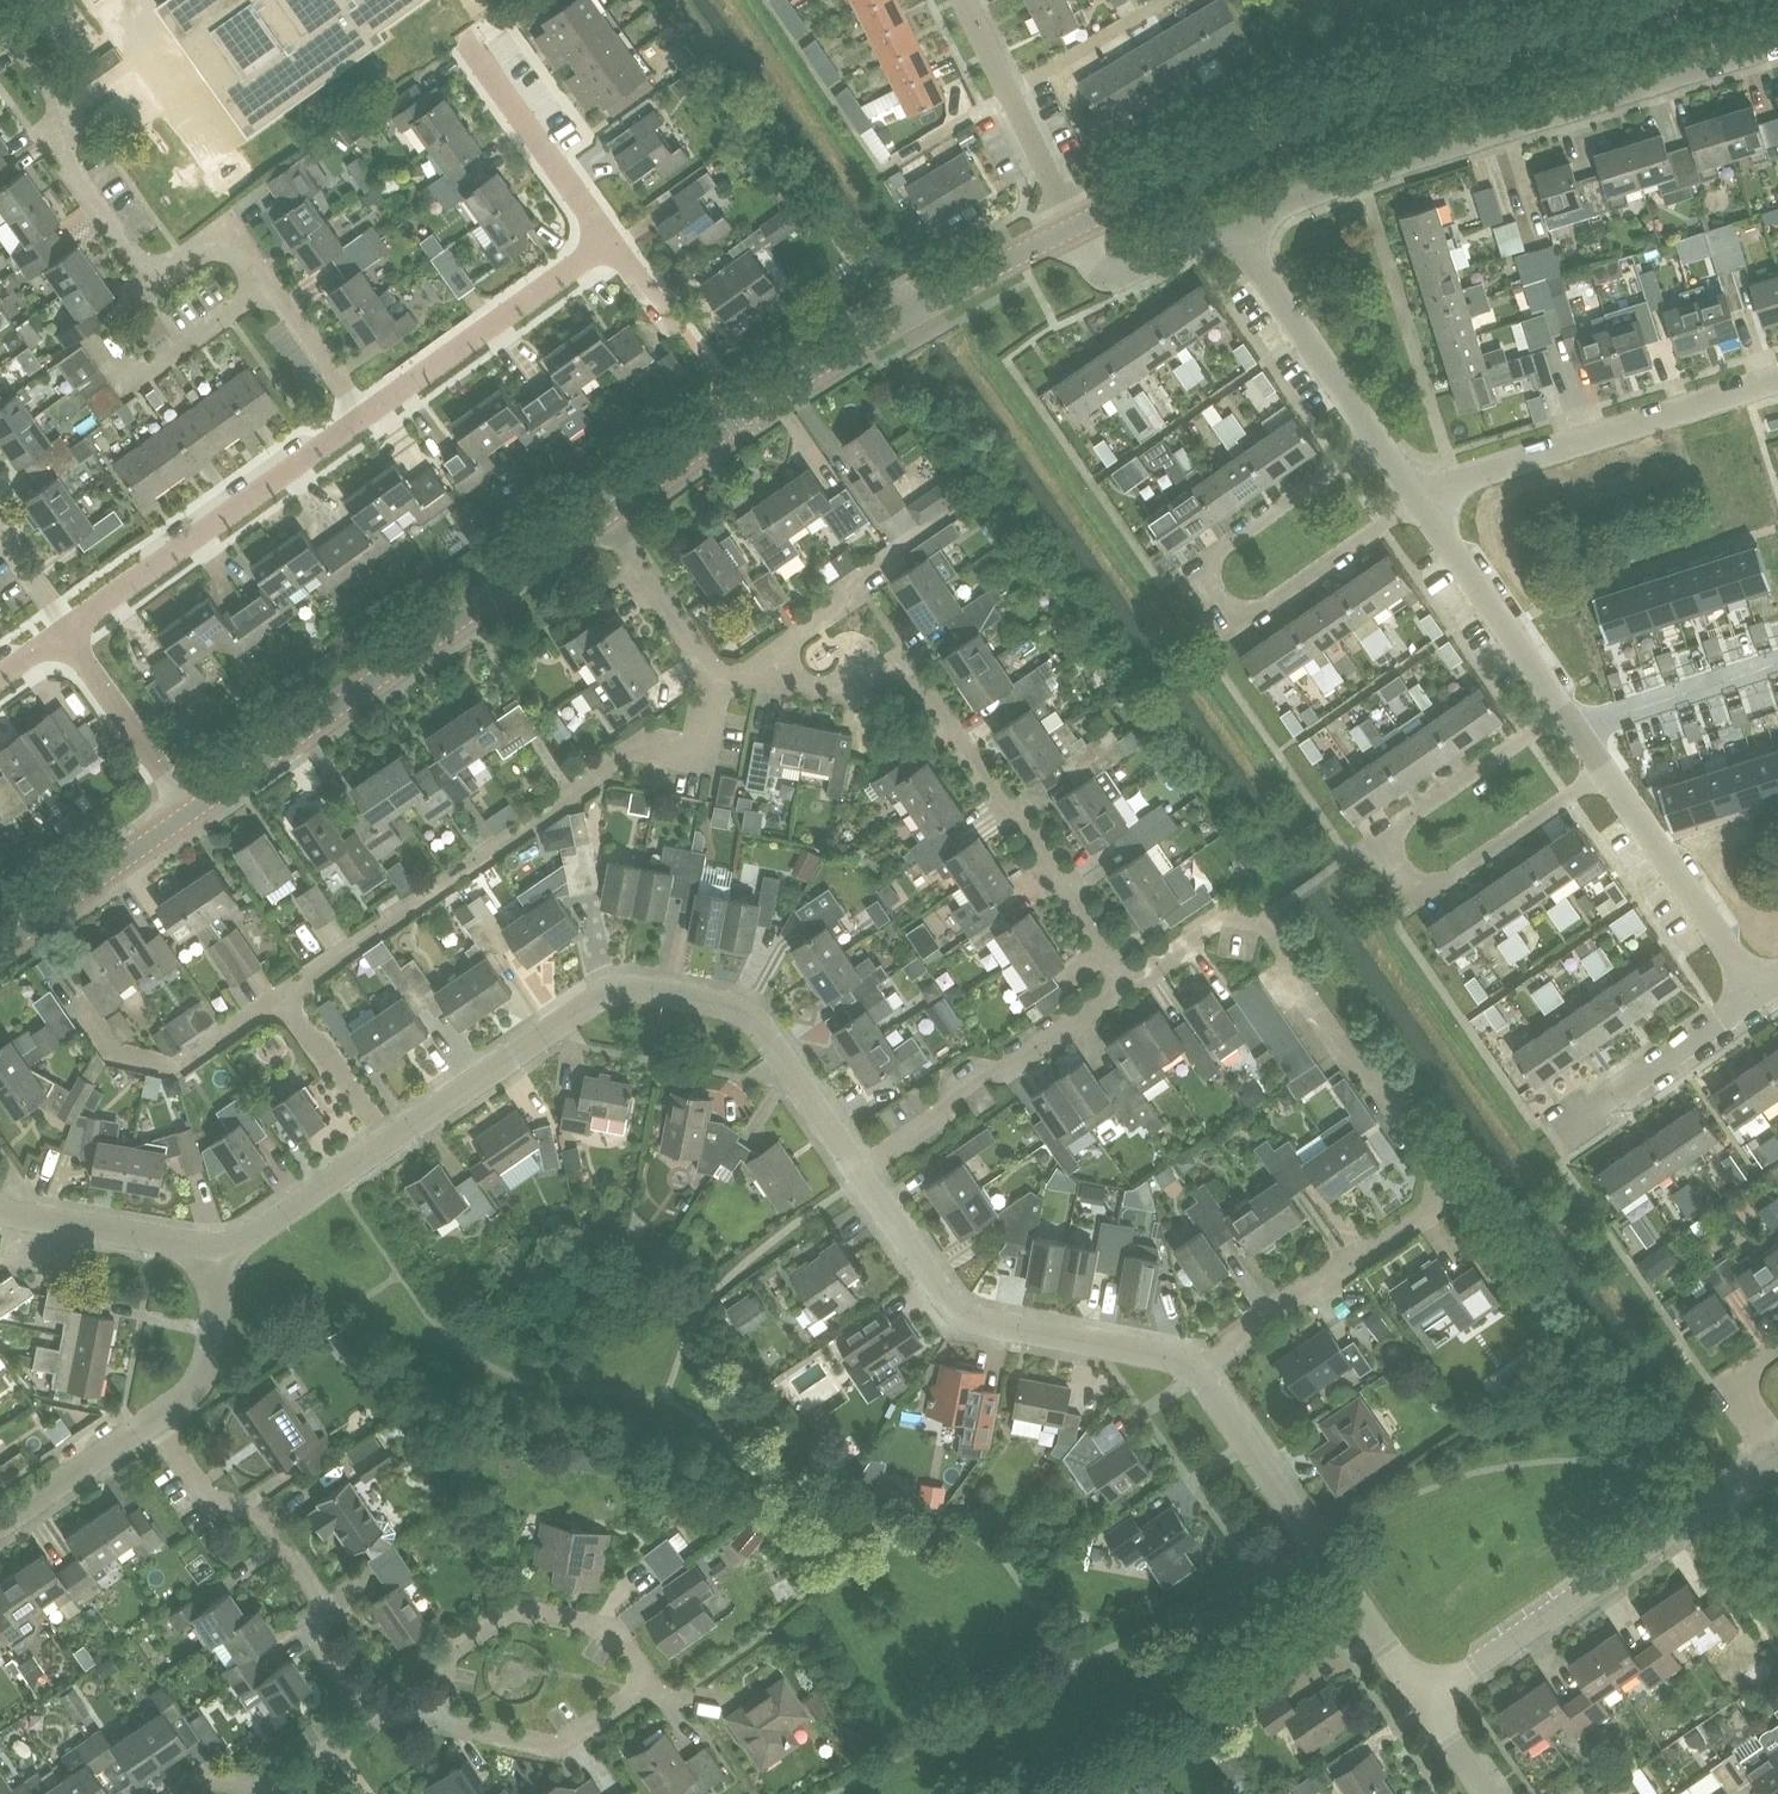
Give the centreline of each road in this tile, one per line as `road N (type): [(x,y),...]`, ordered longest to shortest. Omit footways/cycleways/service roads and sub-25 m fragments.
road 1 (residential): [(1194,1370),(1250,1323),(1433,1210),(1438,1170),(1376,1077),(1360,1072),(1287,971),(1289,954),(1264,919),(1225,915),(1125,988)]
road 2 (tertiary): [(1072,227),(1340,113),(1694,0)]
road 3 (residential): [(367,418),(237,245),(208,242),(163,269),(131,256),(63,162),(59,98),(0,13)]
road 4 (residential): [(860,1174),(750,1016),(637,990),(598,998),(388,1141)]
road 5 (residential): [(280,997),(638,743),(698,753),(711,675)]
road 6 (residential): [(1236,225),(1389,165),(1777,44)]
road 7 (tertiary): [(601,517),(860,341),(1072,227)]
road 8 (residential): [(1125,988),(1067,881),(911,671),(888,669),(850,694),(773,678)]
road 9 (tertiary): [(194,809),(601,517)]
road 10 (residential): [(1606,771),(1445,878),(1424,881),(1402,867),(1396,840),(1405,821),(1562,709)]
road 11 (residential): [(433,1721),(557,1746),(633,1694),(639,1666),(599,1624),(513,1608),(447,1653)]
road 12 (residential): [(1417,500),(1262,606),(1241,609),(1218,594),(1212,567),(1223,547),(1374,440)]
road 13 (unclassified): [(1425,1702),(1777,1461)]
road 14 (residential): [(1194,1370),(1176,1360),(968,1318),(945,1299),(860,1174)]
road 15 (residential): [(375,1720),(310,1624),(329,1611),(259,1509),(205,1498),(153,1419)]
road 16 (residential): [(1425,1702),(1194,1370)]
road 17 (residential): [(1777,381),(1455,479),(1417,500)]
road 18 (residential): [(73,633),(367,418)]
road 19 (residential): [(1125,988),(1006,1069),(986,1067),(948,1094),(943,1114),(860,1174)]
road 20 (residential): [(367,418),(612,244)]
road 21 (residential): [(1758,993),(1606,771)]
road 22 (residential): [(773,678),(777,648),(838,607),(858,575),(959,505)]
road 23 (residential): [(1374,440),(1236,225)]
road 24 (residential): [(1562,709),(1417,500)]
road 25 (residential): [(1072,227),(964,0)]
road 26 (residential): [(80,1003),(114,1053),(176,1066),(280,997)]
road 27 (residential): [(612,244),(472,47)]
road 28 (residential): [(1560,1131),(1758,993)]
road 29 (tertiary): [(0,946),(194,809)]
road 30 (residential): [(222,1250),(0,1209)]
road 31 (residential): [(194,809),(93,668),(66,652)]
road 32 (residential): [(1072,227),(1092,263),(1120,276),(1236,225)]
road 33 (residential): [(388,1141),(222,1250)]
road 34 (residential): [(153,1419),(205,1371),(222,1250)]
road 35 (residential): [(711,675),(601,517)]
road 36 (residential): [(0,1524),(153,1419)]
road 37 (residential): [(388,1141),(322,1043),(312,1042),(280,997)]
road 38 (residential): [(1777,1446),(1743,1383),(1755,1361),(1777,1345)]
road 39 (residential): [(73,633),(0,533)]
road 40 (residential): [(273,1789),(375,1720)]

